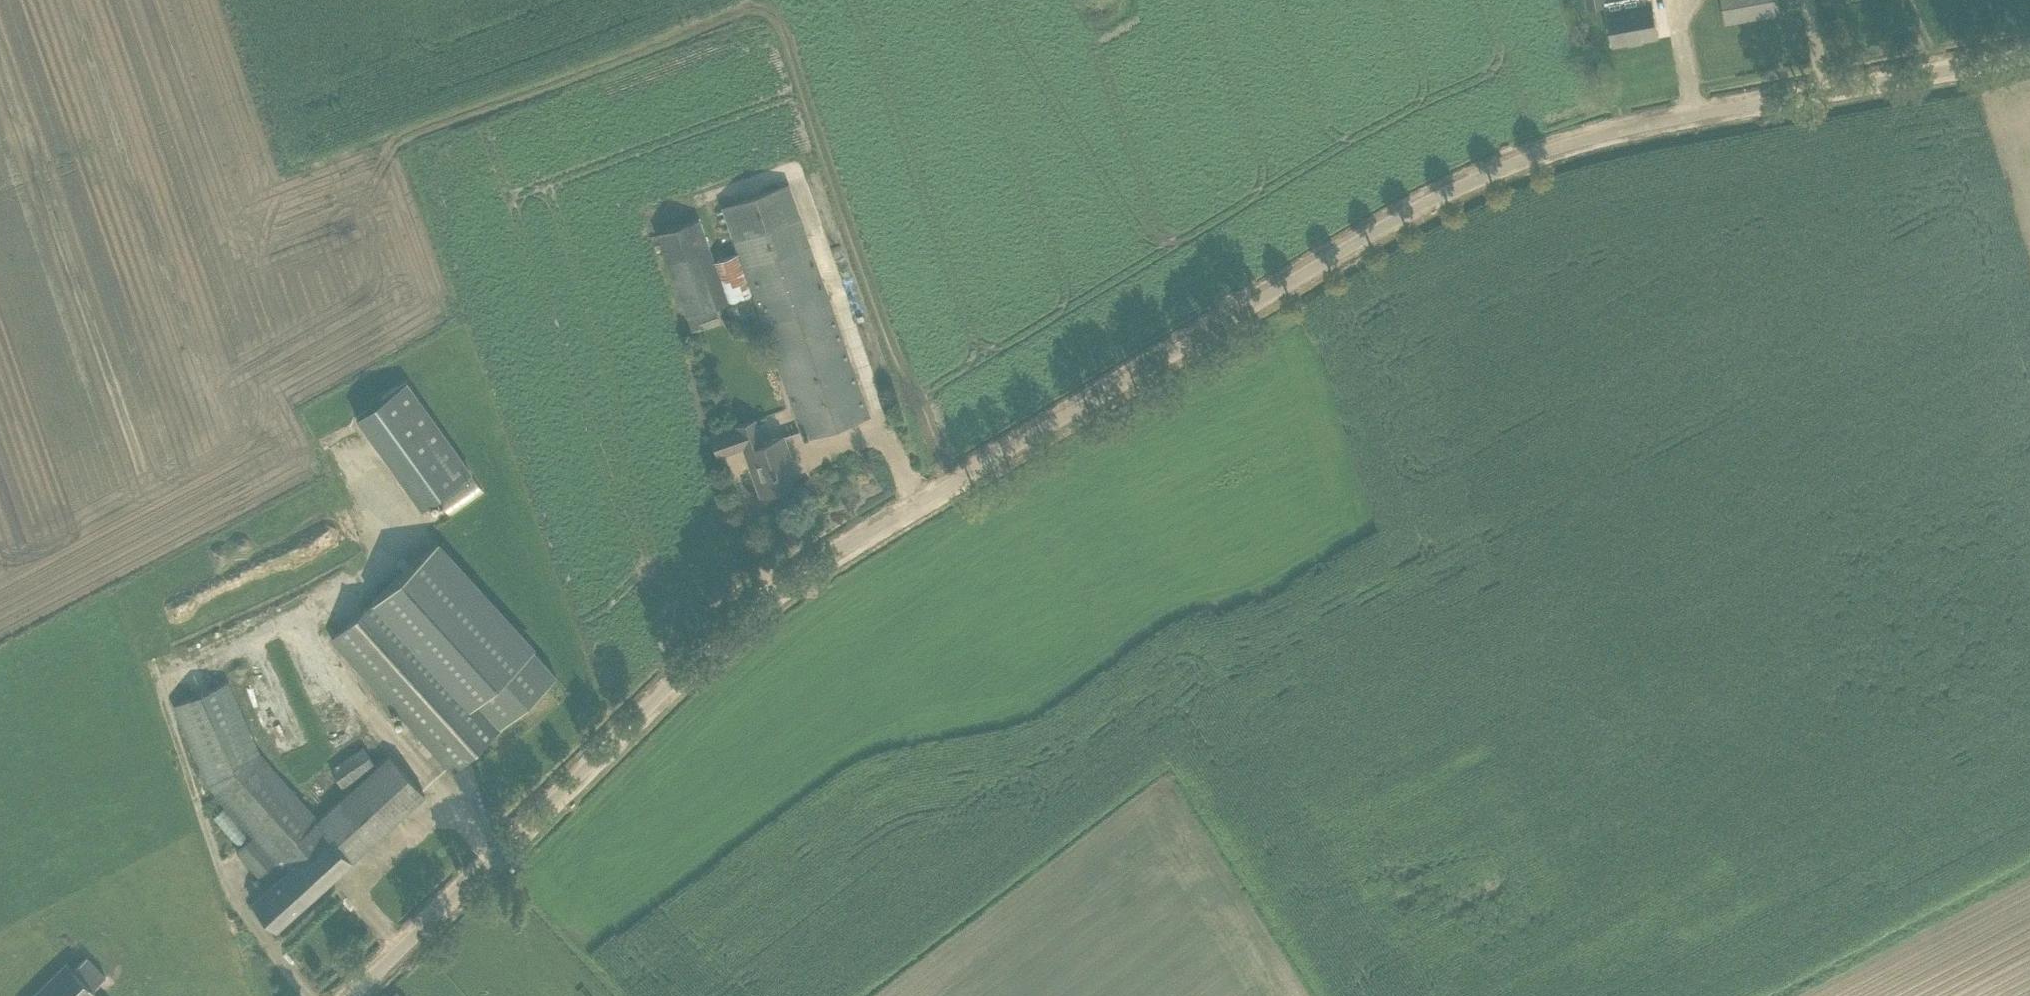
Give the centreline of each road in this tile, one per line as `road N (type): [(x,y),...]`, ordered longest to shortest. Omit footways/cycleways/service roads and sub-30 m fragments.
road 1 (unclassified): [(351,995),(789,579),(1422,200),(1558,144),(1650,121),(2029,53)]
road 2 (track): [(950,482),(913,403),(773,11),(759,7),(393,139)]

